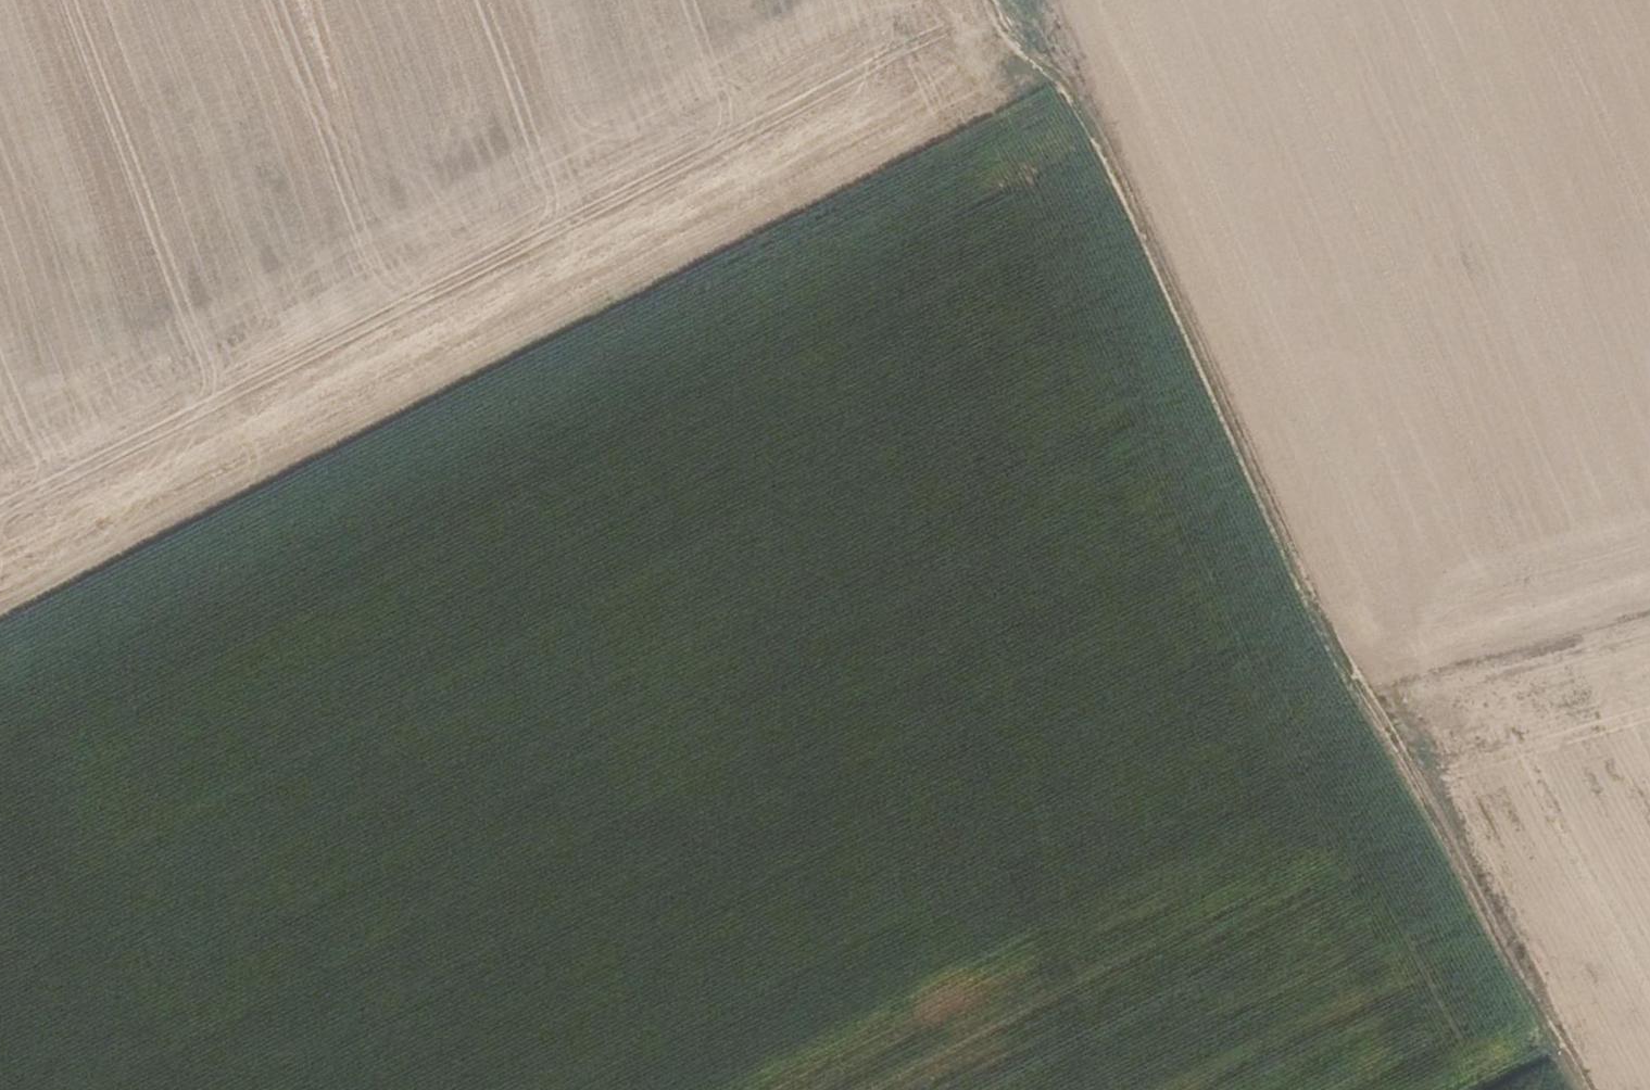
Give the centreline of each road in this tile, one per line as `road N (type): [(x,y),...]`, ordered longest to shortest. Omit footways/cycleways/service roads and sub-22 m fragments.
road 1 (track): [(1589,1089),(1393,717),(1068,0)]

